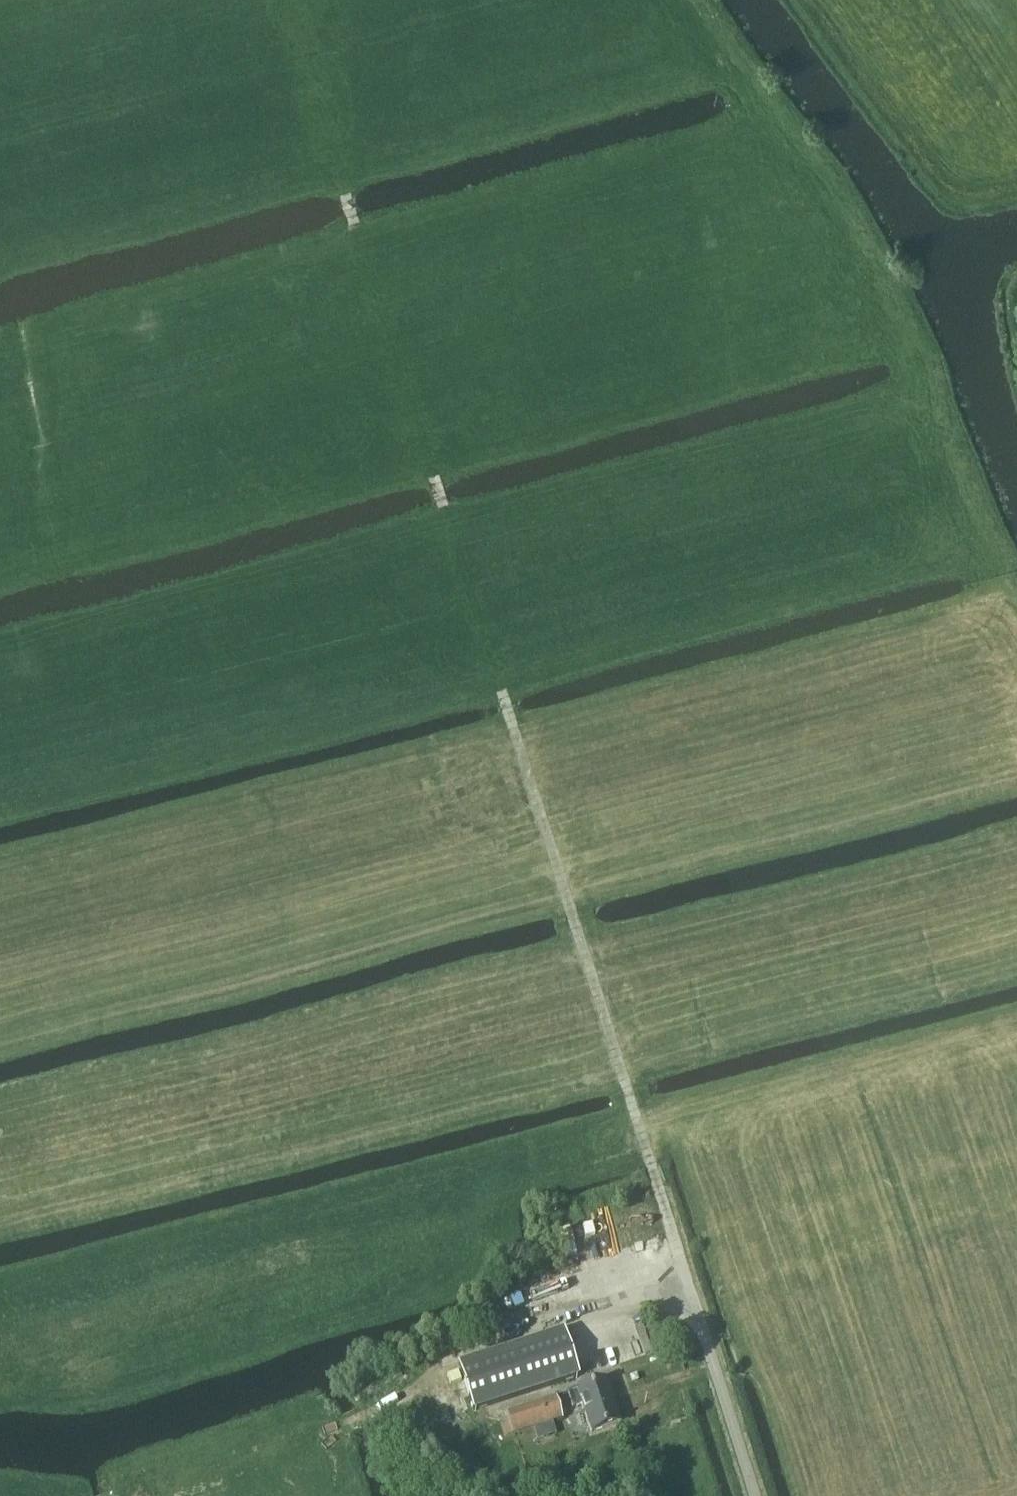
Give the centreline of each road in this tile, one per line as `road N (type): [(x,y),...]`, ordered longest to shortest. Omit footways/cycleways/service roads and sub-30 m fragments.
road 1 (track): [(693,1292),(335,152)]
road 2 (unclassified): [(758,1495),(693,1292)]

